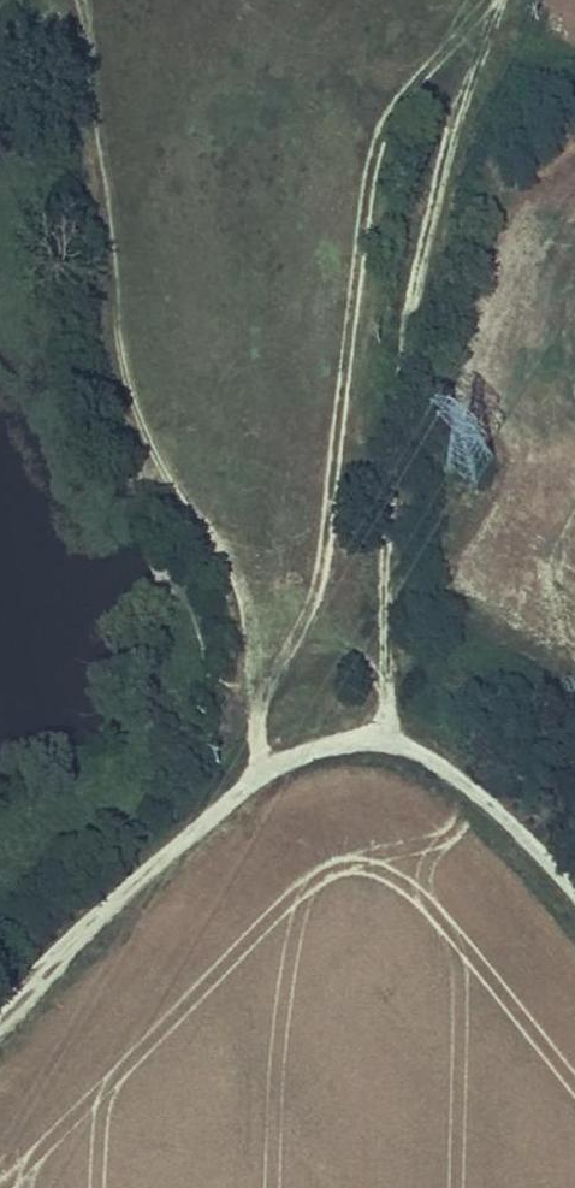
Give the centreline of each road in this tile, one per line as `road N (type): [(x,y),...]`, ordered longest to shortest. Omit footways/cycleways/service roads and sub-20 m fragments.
road 1 (track): [(258,776),(269,692),(307,630),(326,575),(376,167),(404,103),(457,36),(499,8)]
road 2 (track): [(380,742),(384,508),(414,265),(502,0)]
road 3 (track): [(380,742),(301,755),(258,776),(118,895),(0,1010)]
road 4 (track): [(574,897),(453,775),(380,742)]

